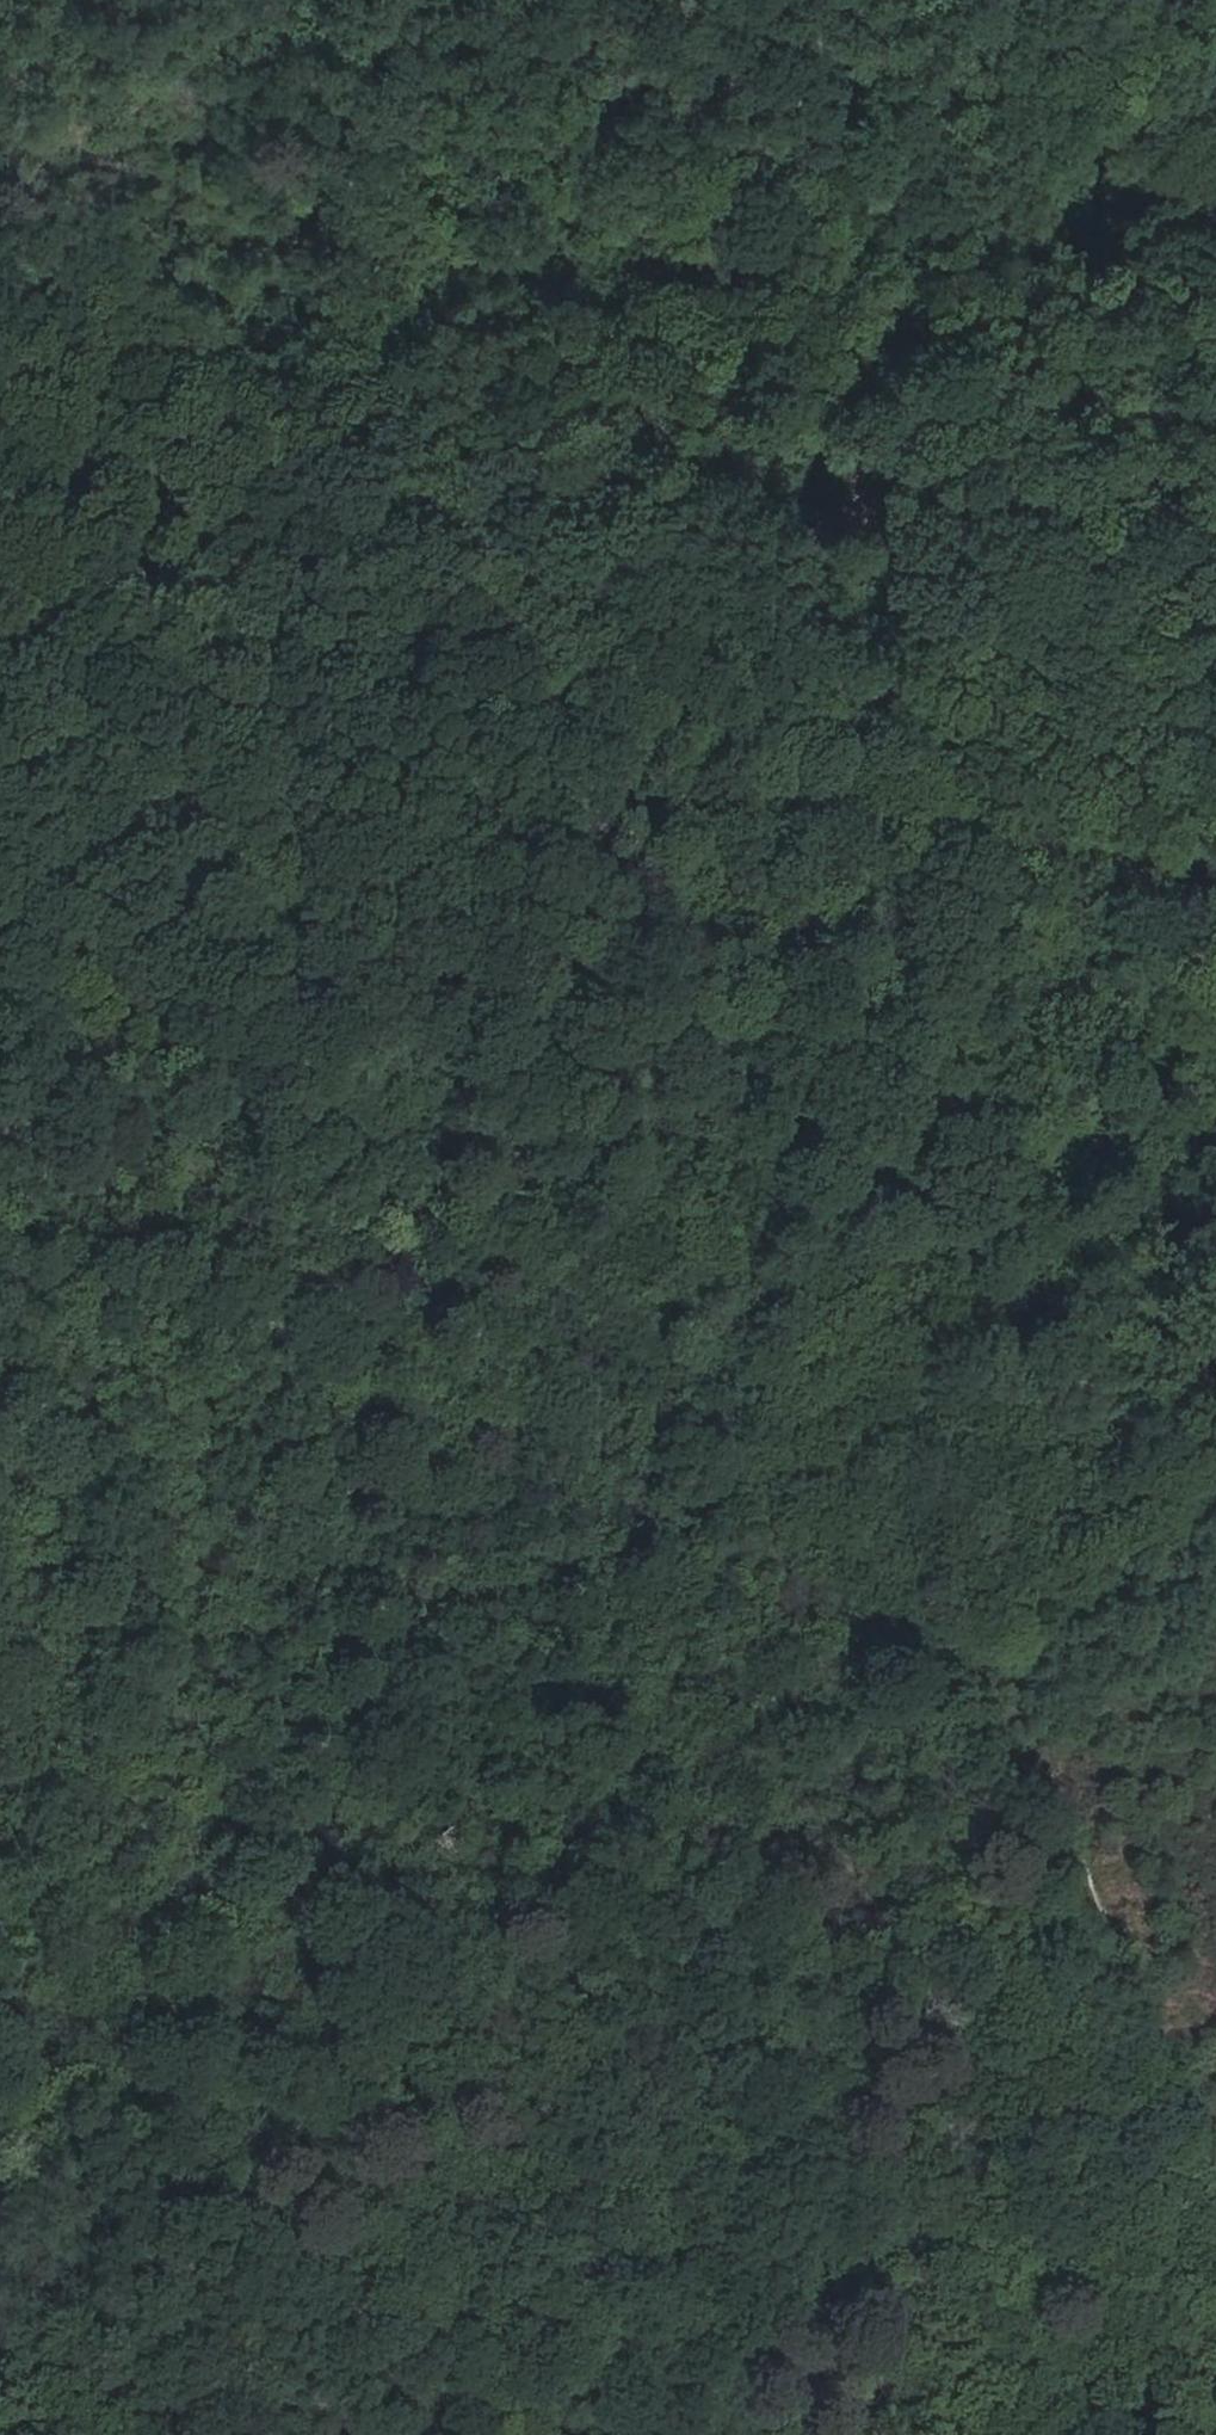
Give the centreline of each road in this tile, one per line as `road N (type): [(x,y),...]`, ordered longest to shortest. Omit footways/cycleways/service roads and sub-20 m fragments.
road 1 (track): [(1215,2111),(1102,1827),(1020,1740),(947,1759),(706,2068),(53,2388),(0,2389)]
road 2 (tertiary): [(1215,861),(670,803),(528,825),(396,860),(282,908),(149,994),(49,1088),(0,1180)]
road 3 (track): [(1215,71),(743,282),(383,375),(0,506)]

